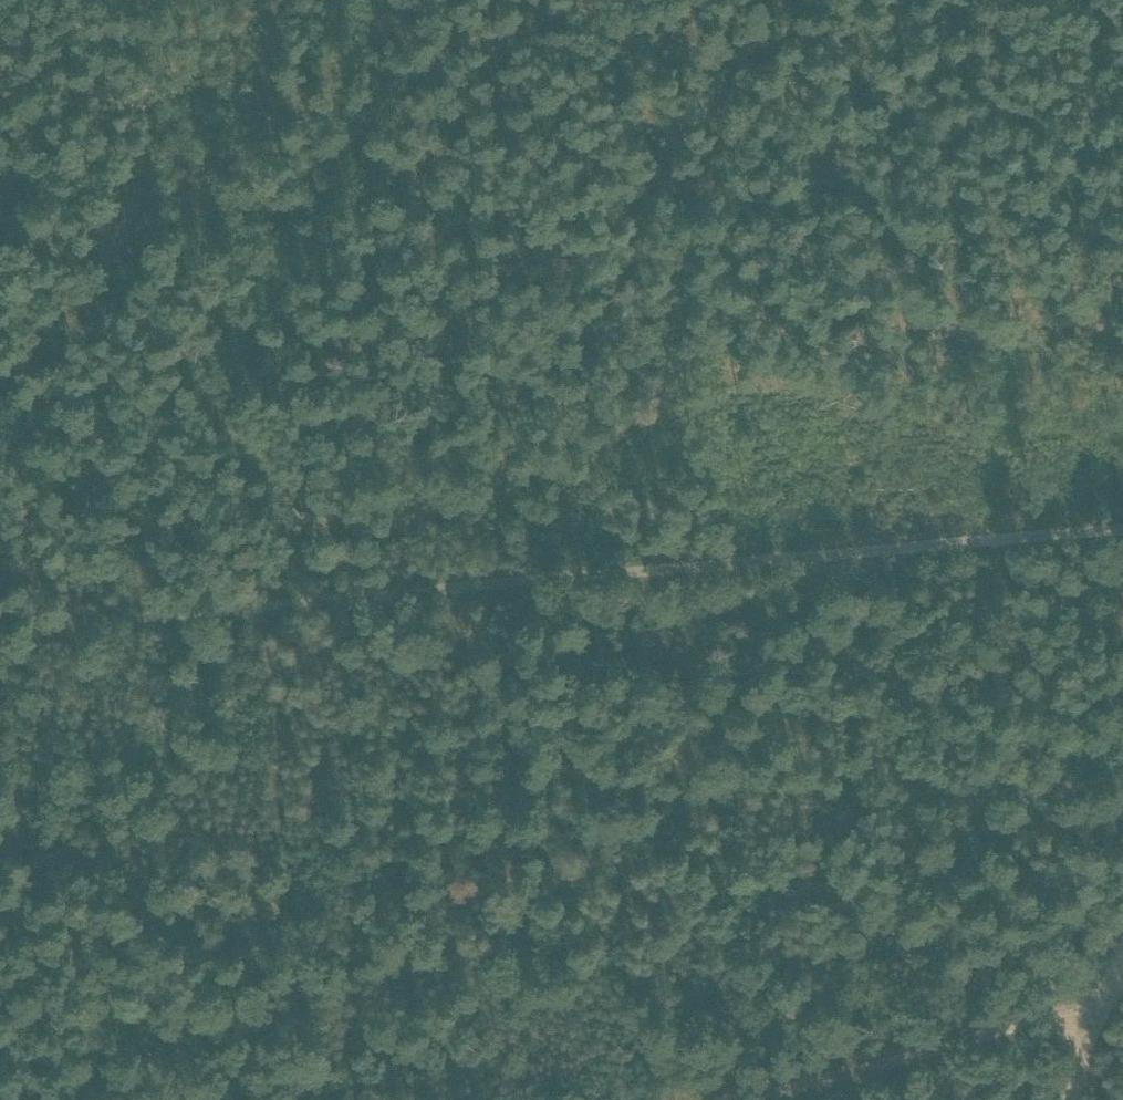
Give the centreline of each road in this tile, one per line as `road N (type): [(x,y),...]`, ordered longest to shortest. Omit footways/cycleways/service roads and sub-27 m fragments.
road 1 (track): [(1122,530),(487,586)]
road 2 (track): [(262,611),(299,1099)]
road 3 (track): [(487,586),(4,632)]
road 4 (track): [(749,1099),(1109,988)]
road 5 (track): [(0,417),(32,431),(55,462),(75,624)]
road 6 (track): [(1066,1099),(1109,988)]

